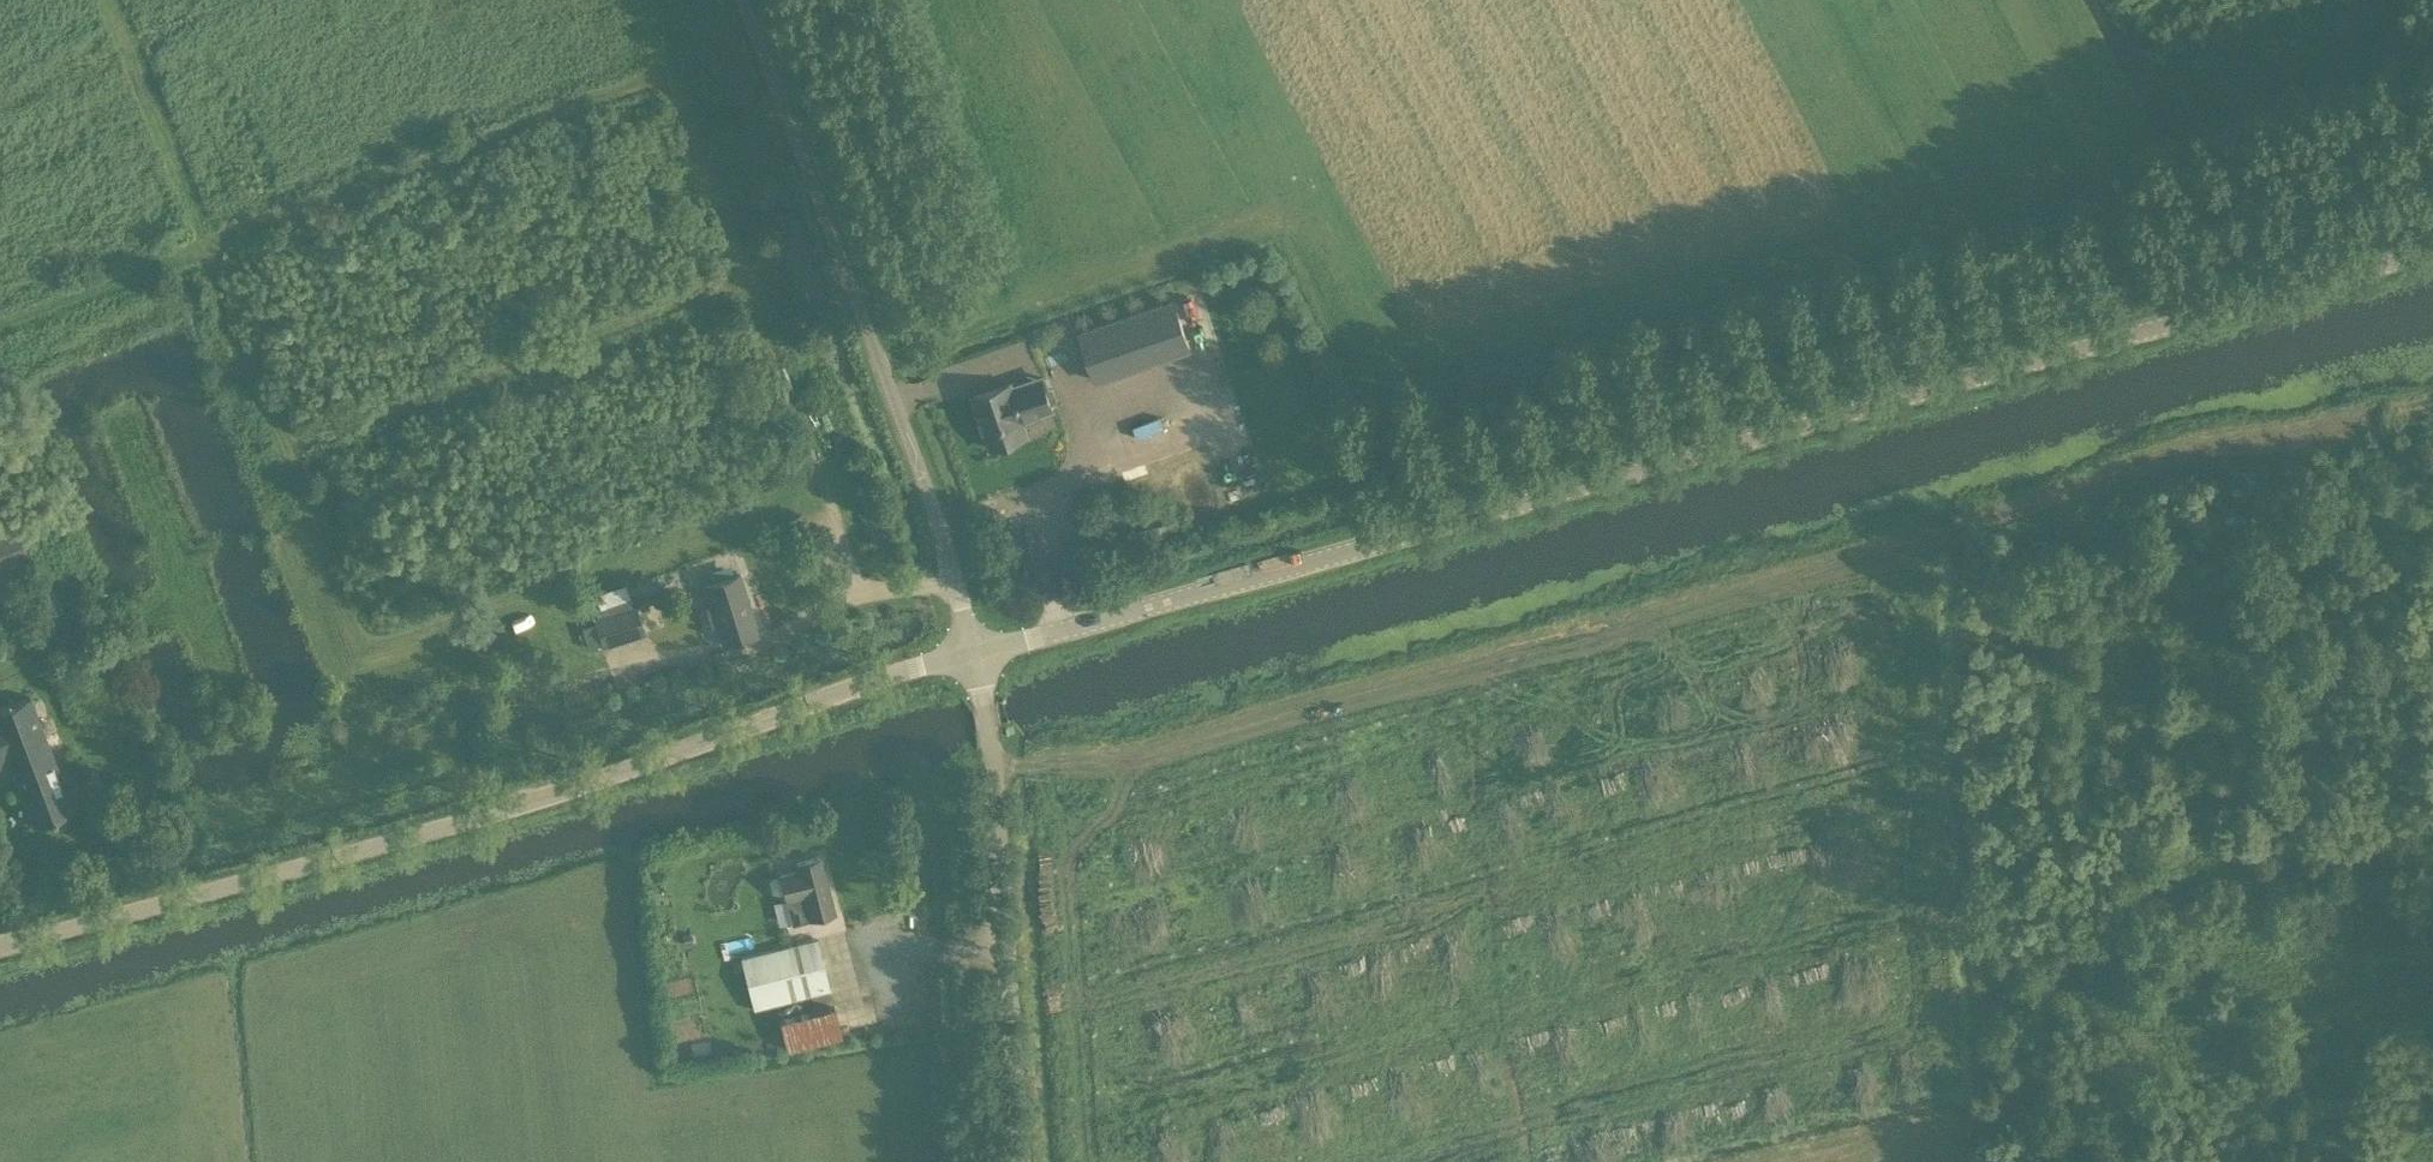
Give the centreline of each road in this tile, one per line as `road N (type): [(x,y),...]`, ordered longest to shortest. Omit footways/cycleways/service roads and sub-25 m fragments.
road 1 (unclassified): [(978,656),(2074,358),(2432,253)]
road 2 (unclassified): [(0,948),(497,811),(910,669),(978,656)]
road 3 (unclassified): [(978,656),(956,572),(741,0)]
road 4 (unclassified): [(1028,1161),(999,749),(978,656)]
road 5 (track): [(1434,642),(1041,753),(999,749)]

